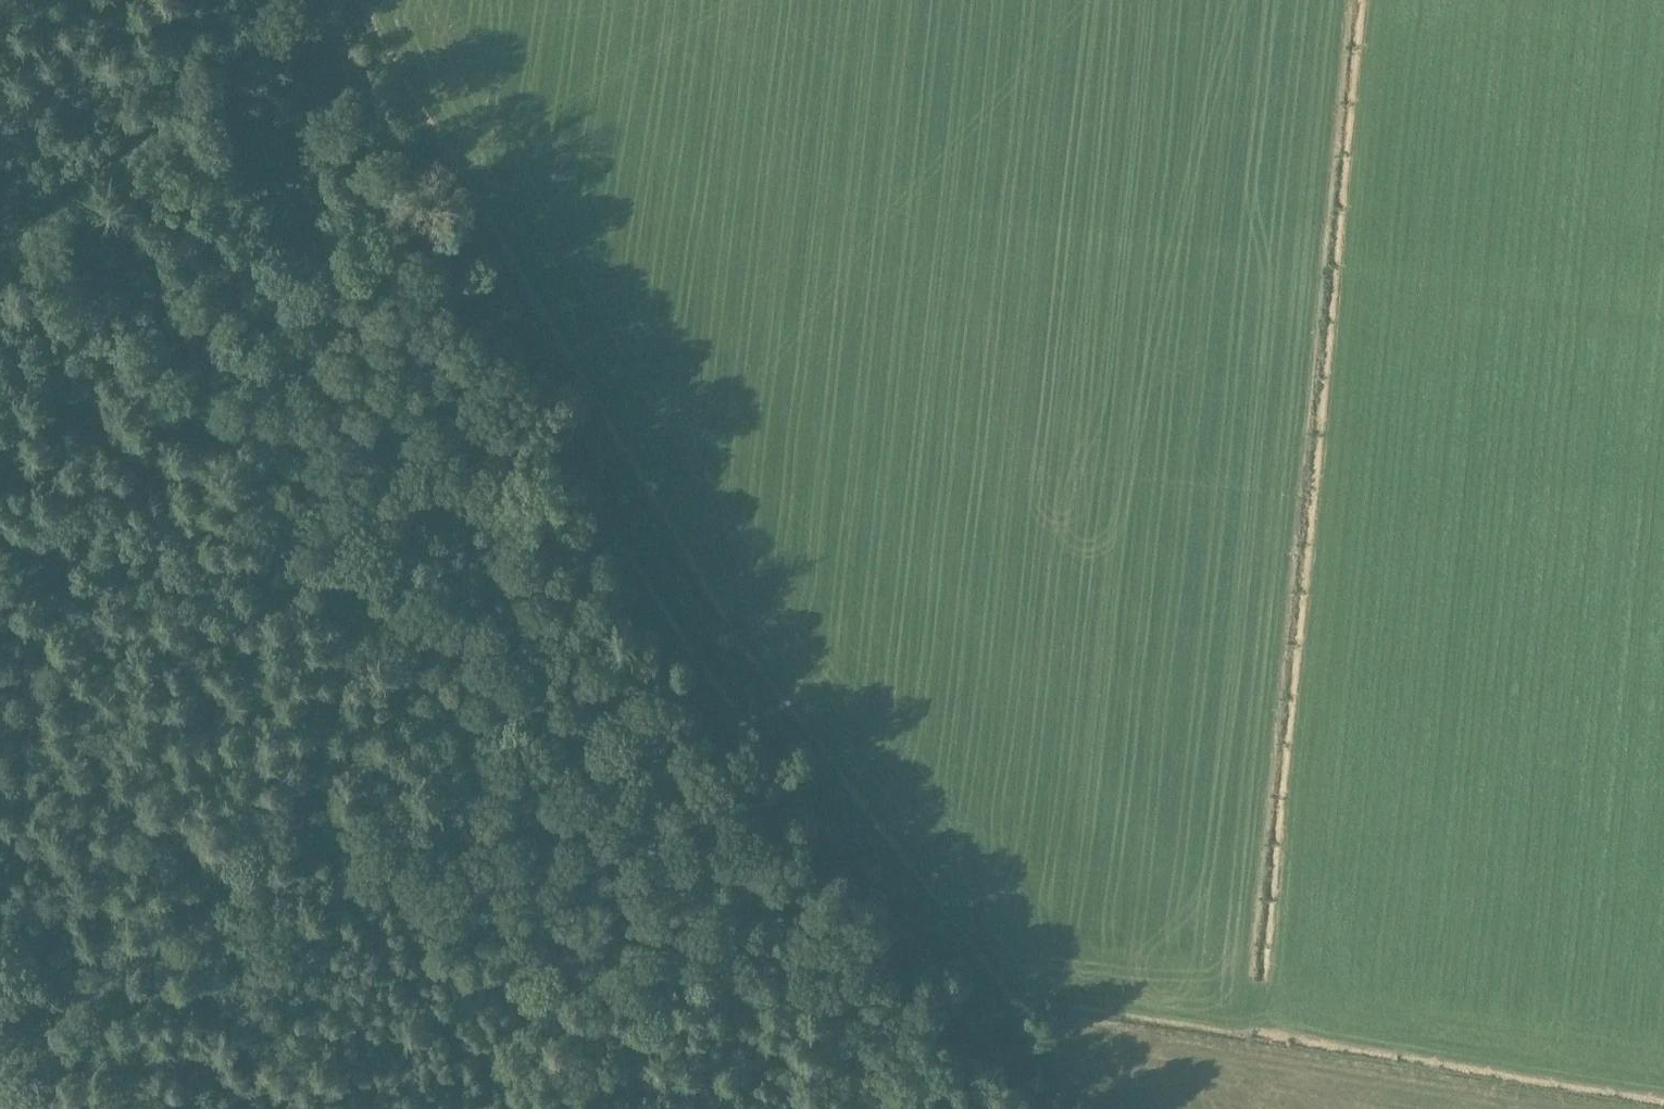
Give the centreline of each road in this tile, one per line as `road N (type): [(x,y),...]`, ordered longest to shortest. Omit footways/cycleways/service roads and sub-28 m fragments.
road 1 (track): [(306,0),(645,588),(1037,1108)]
road 2 (track): [(0,247),(307,3)]

